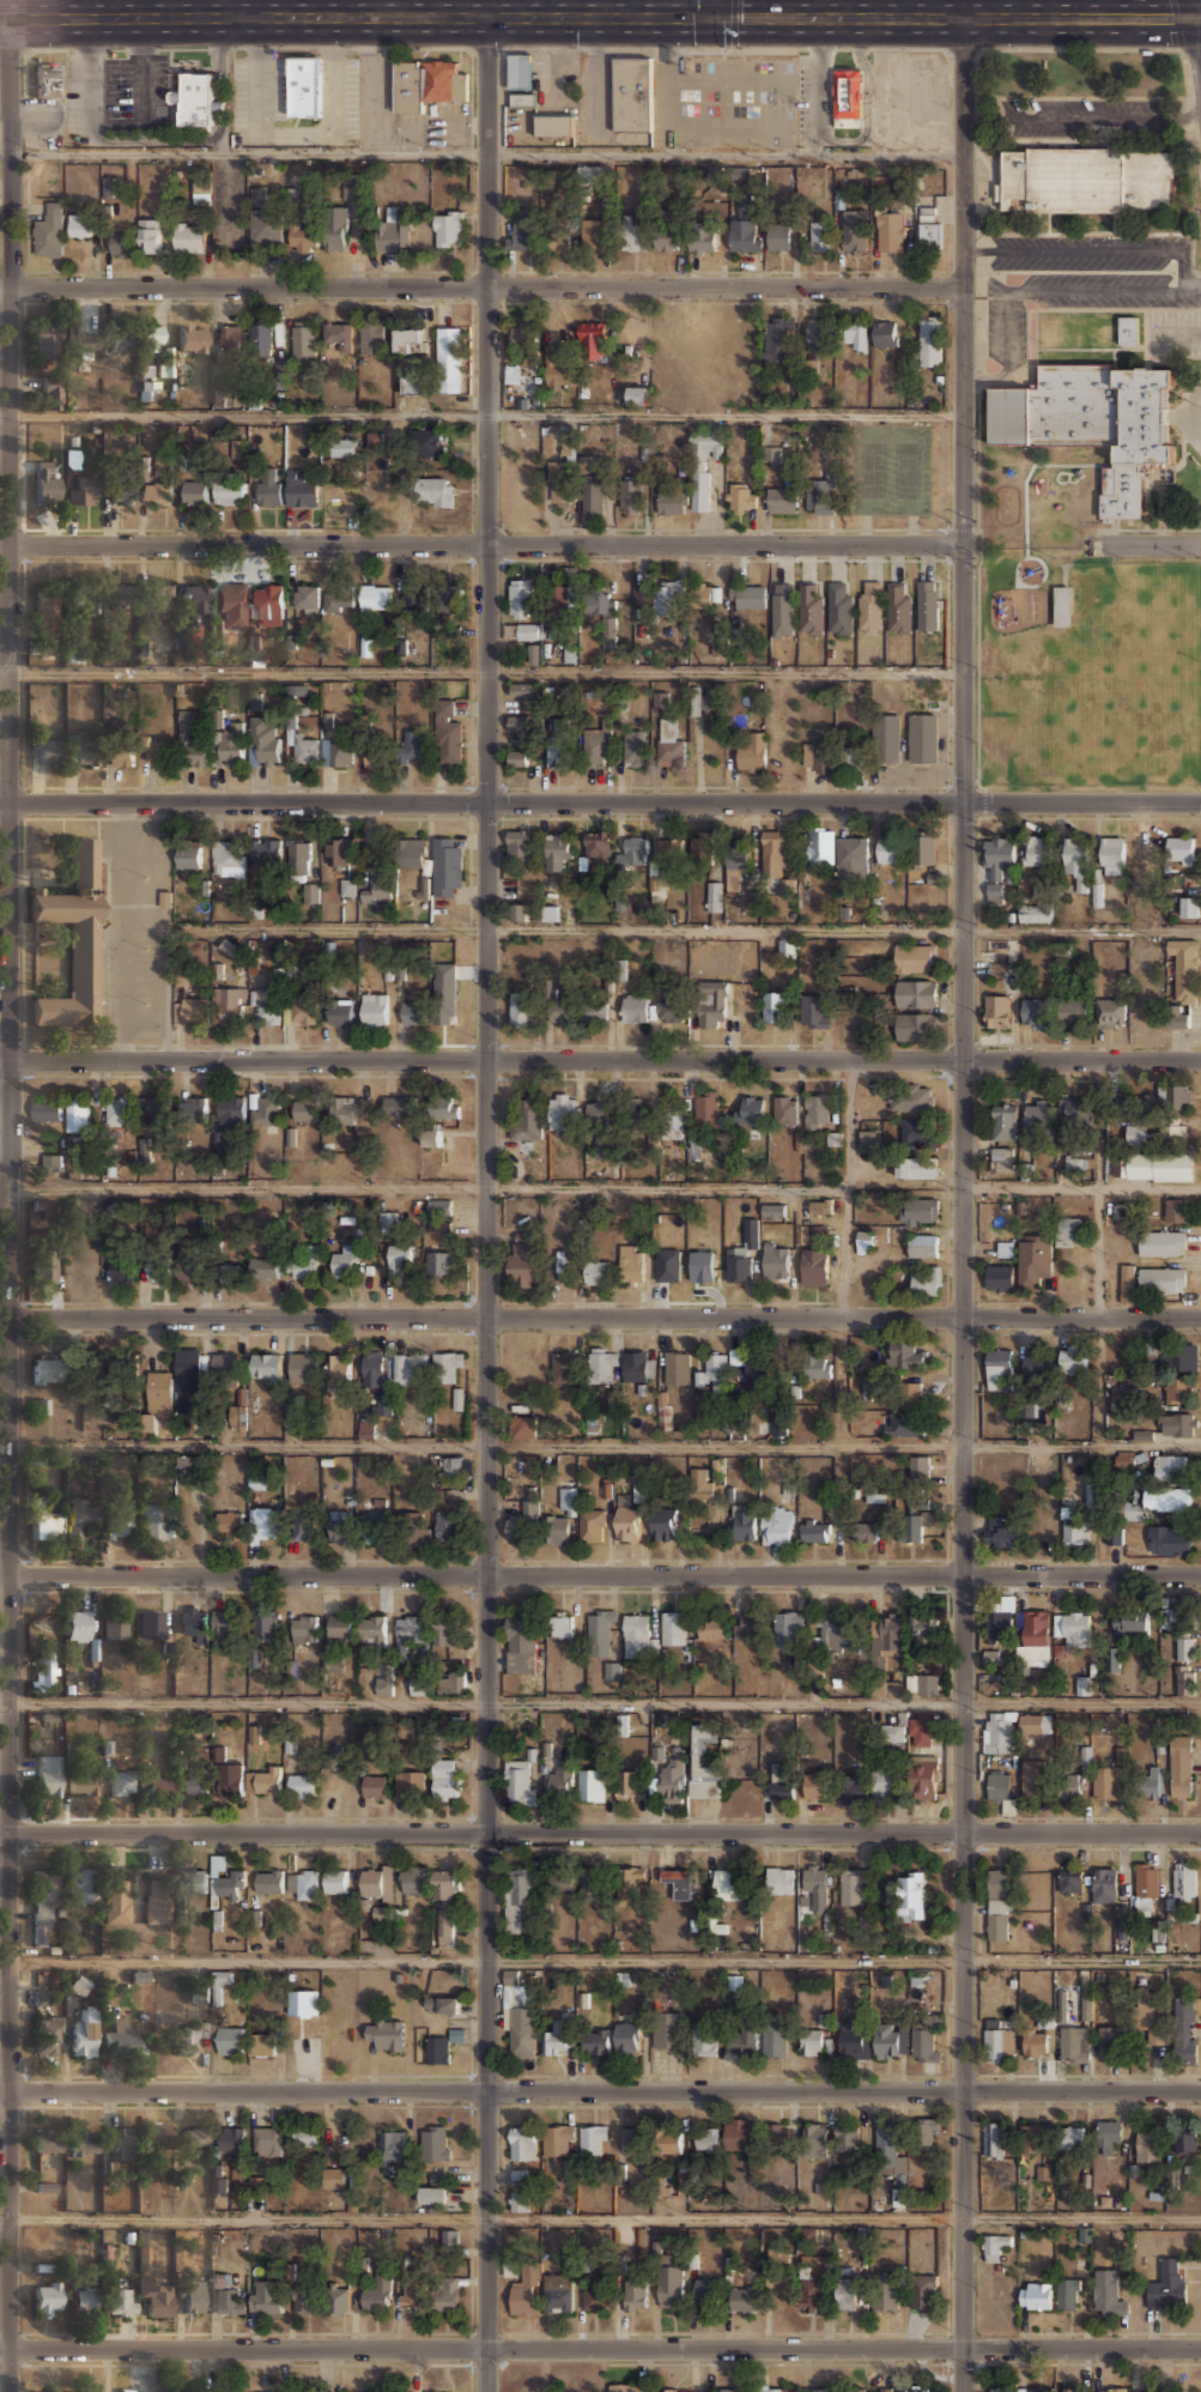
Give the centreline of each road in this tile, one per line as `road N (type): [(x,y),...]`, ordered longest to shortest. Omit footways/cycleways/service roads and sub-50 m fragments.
road 1 (residential): [(487,17),(485,2391)]
road 2 (tertiary): [(965,18),(963,2391)]
road 3 (residential): [(11,18),(10,2391)]
road 4 (residential): [(1200,1060),(0,1062)]
road 5 (residential): [(1200,1576),(0,1578)]
road 6 (residential): [(1200,1835),(0,1834)]
road 7 (residential): [(1200,2348),(0,2349)]
road 8 (primary): [(0,18),(1200,18)]
road 9 (residential): [(1200,2091),(0,2091)]
road 10 (tertiary): [(1200,804),(0,804)]
road 11 (residential): [(1200,1319),(8,1320)]
road 12 (residential): [(964,285),(0,289)]
road 13 (residential): [(963,545),(0,546)]

